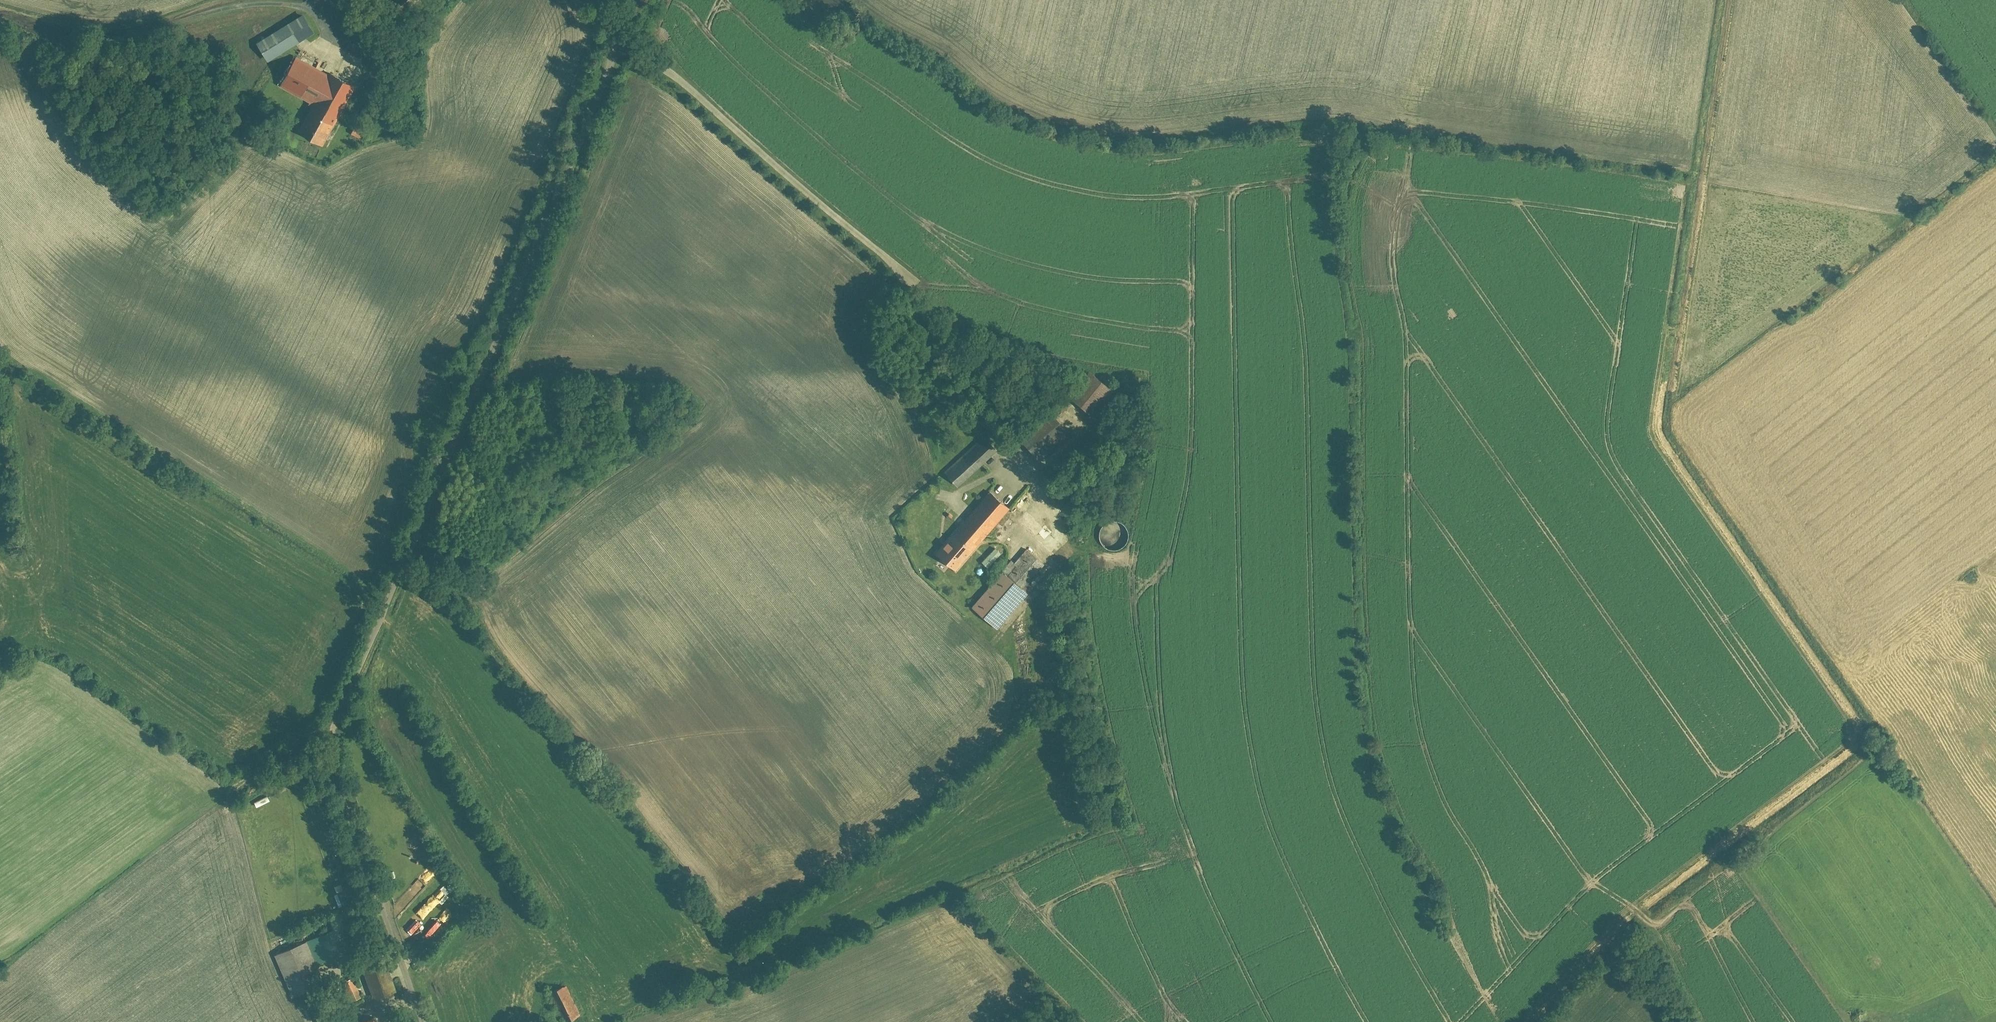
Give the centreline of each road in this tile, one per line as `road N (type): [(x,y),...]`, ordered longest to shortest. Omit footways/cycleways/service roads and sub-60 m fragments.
road 1 (residential): [(419,1021),(330,759),(341,712),(584,120),(604,52),(592,0)]

